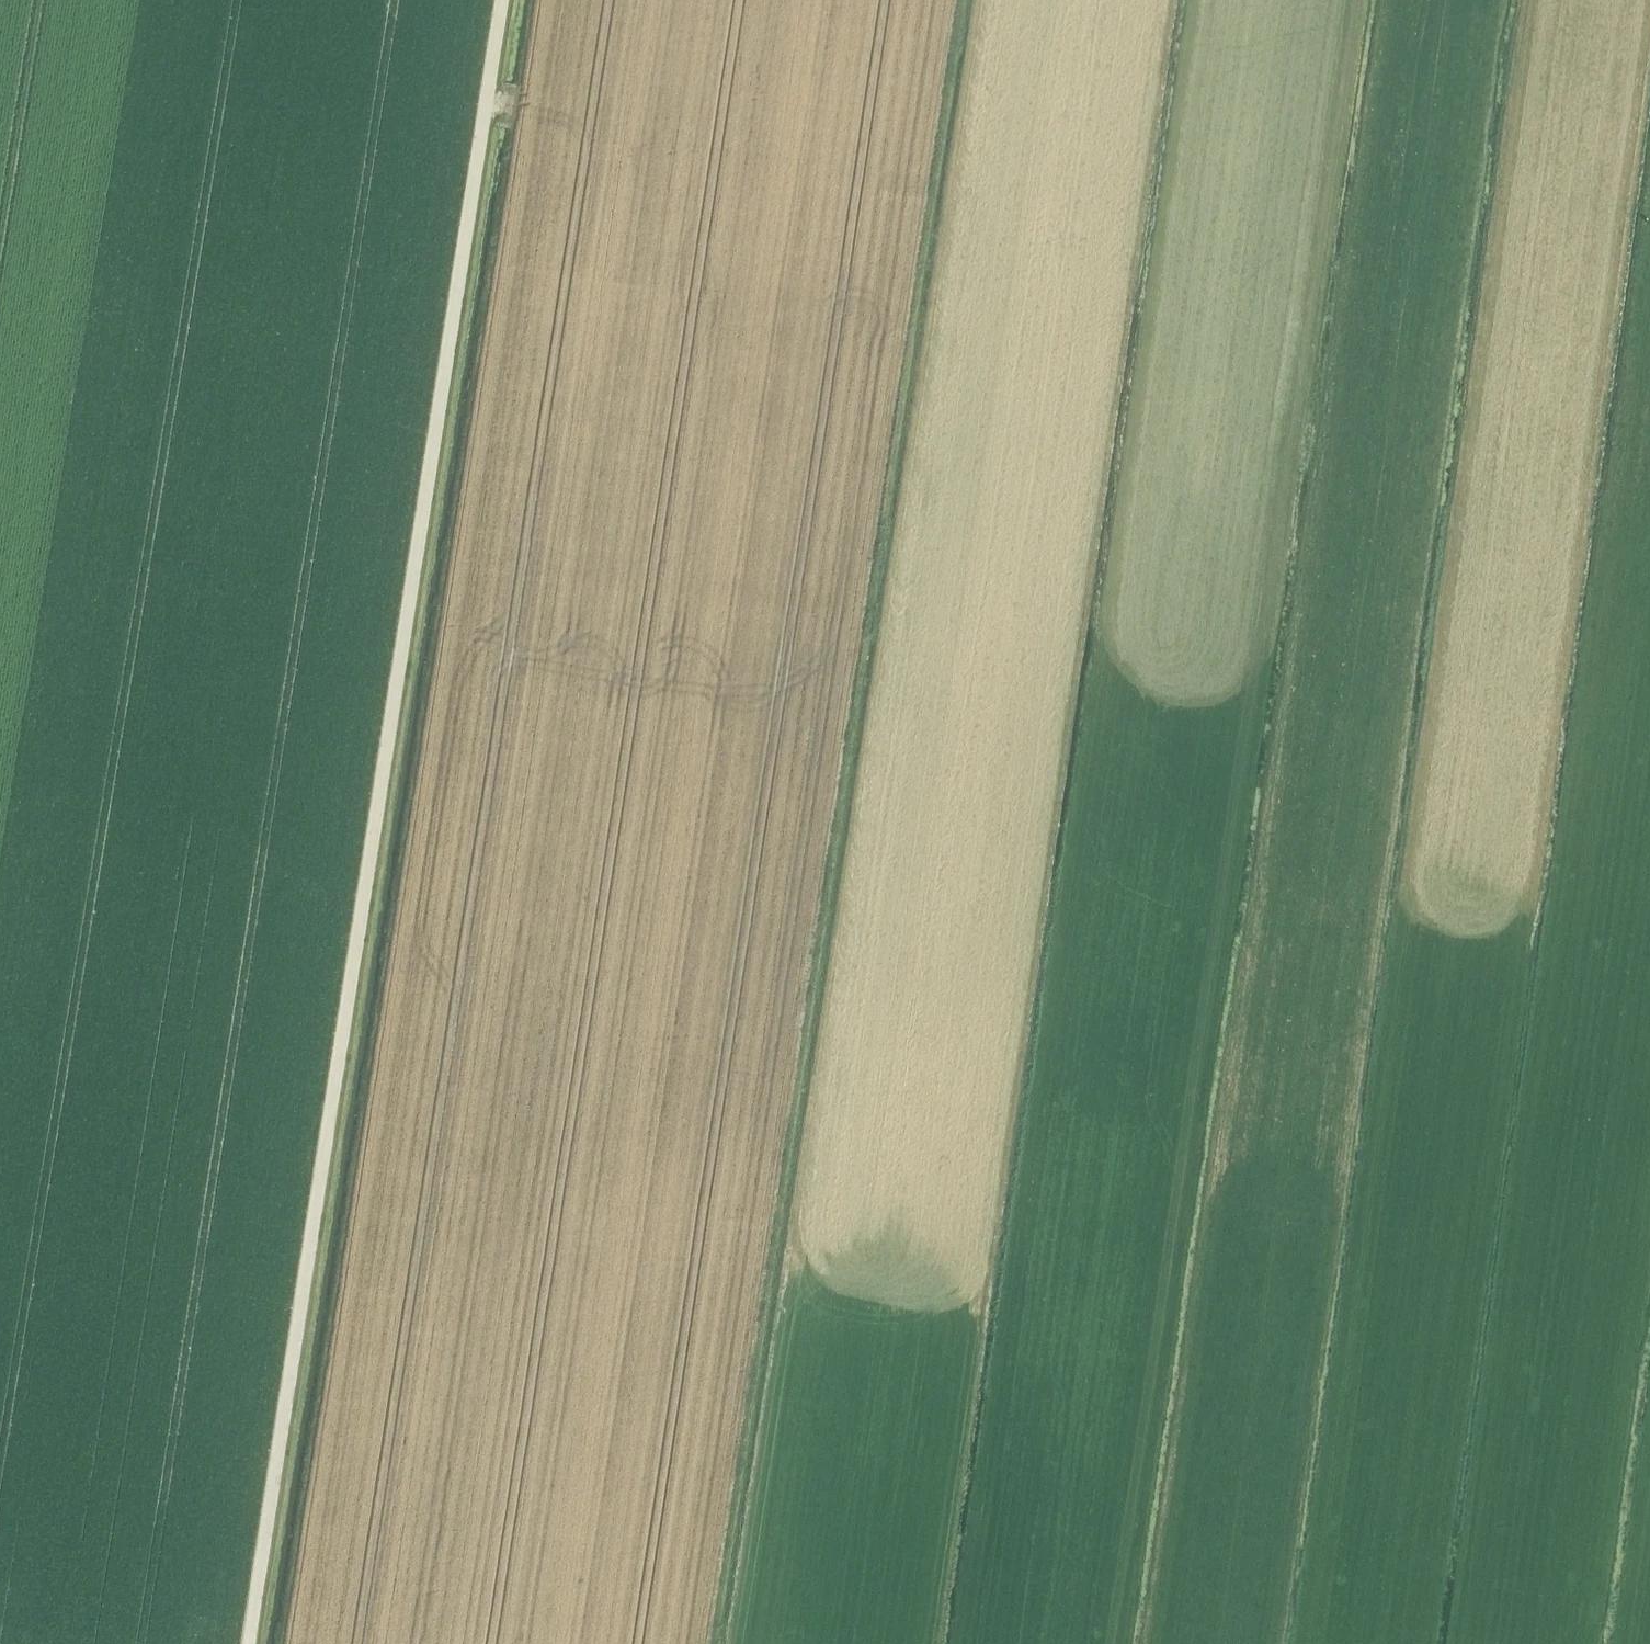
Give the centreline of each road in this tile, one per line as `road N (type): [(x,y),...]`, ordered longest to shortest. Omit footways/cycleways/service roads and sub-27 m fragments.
road 1 (track): [(249,1643),(503,0)]

